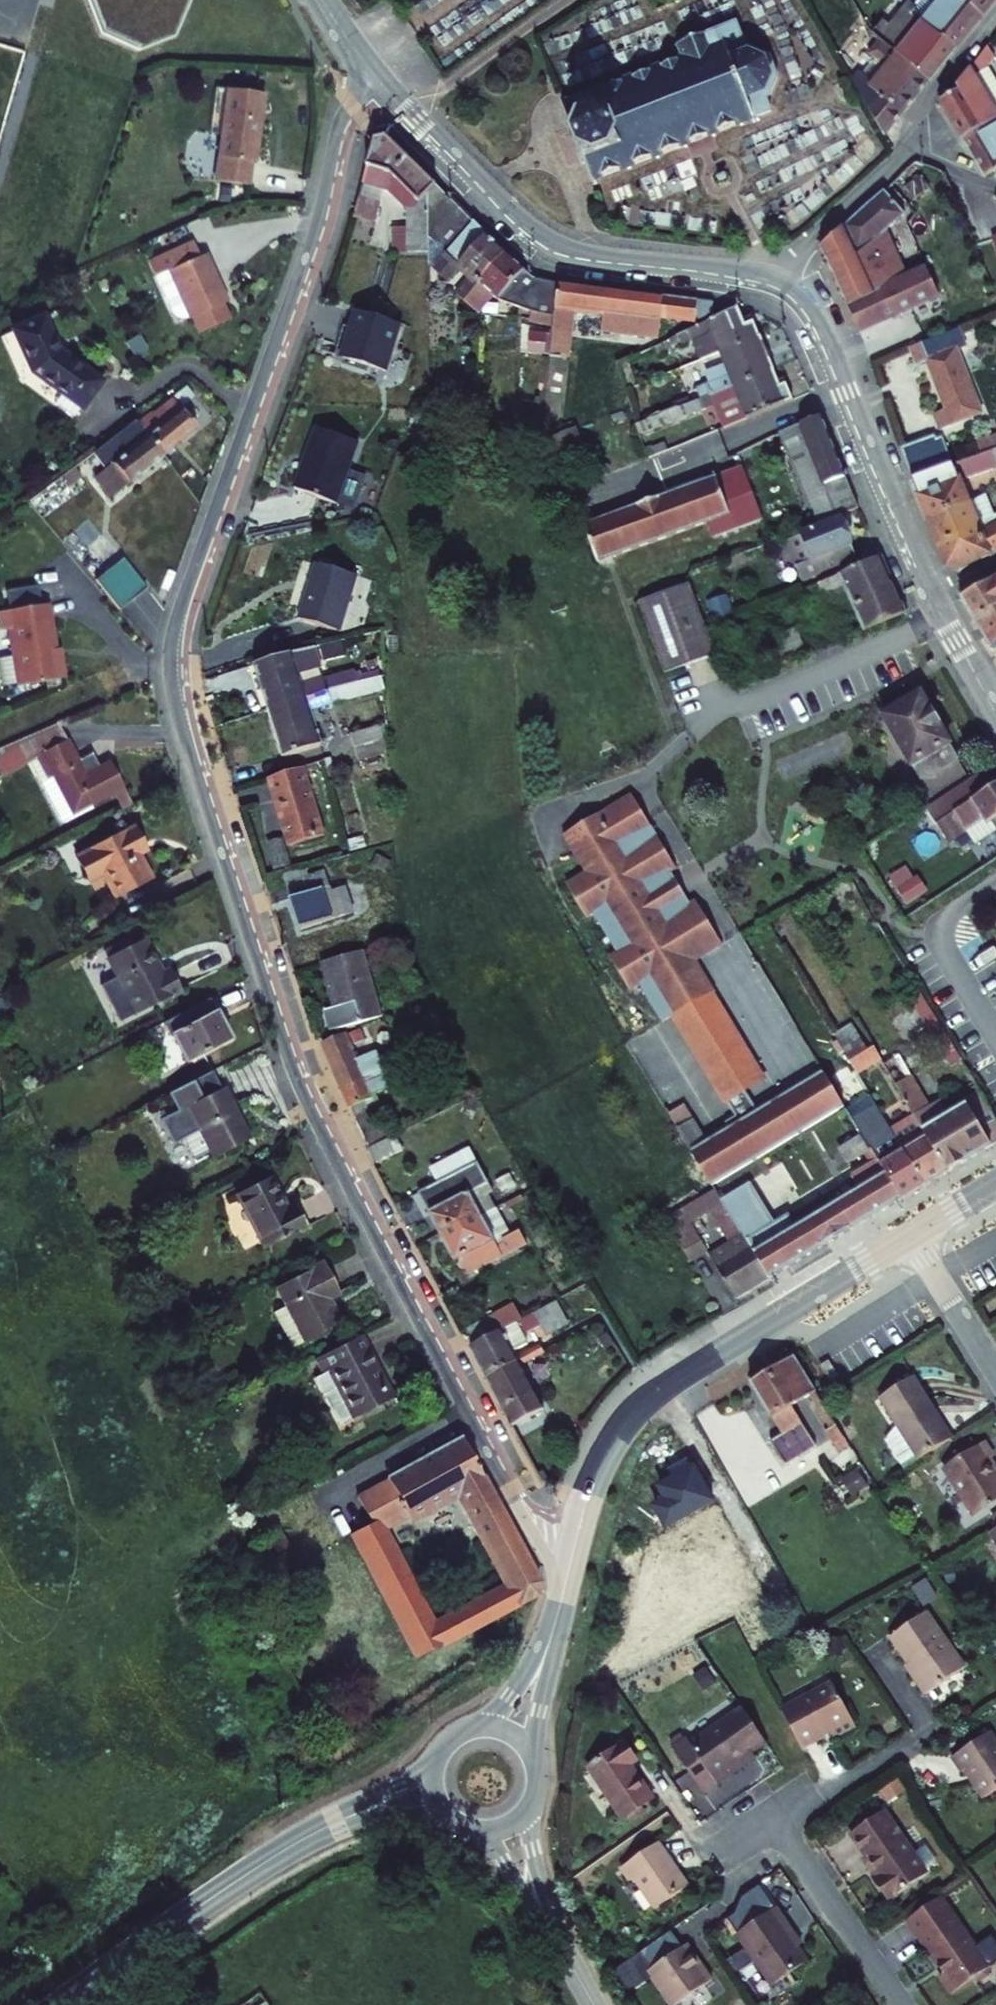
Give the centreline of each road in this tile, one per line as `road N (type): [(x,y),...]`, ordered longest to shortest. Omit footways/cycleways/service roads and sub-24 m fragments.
road 1 (residential): [(385,85),(346,121),(320,226),(184,612),(178,686),(309,1093),(512,1491),(541,1523),(575,1539)]
road 2 (tertiary): [(912,1235),(647,1399),(607,1448),(575,1539)]
road 3 (tertiary): [(777,283),(556,247),(511,216),(385,85)]
road 4 (tertiary): [(929,594),(811,315),(777,283)]
road 5 (tertiary): [(312,1833),(63,2004)]
road 6 (residential): [(900,2004),(780,1825)]
road 7 (residential): [(915,140),(777,283)]
road 8 (residential): [(912,1235),(995,1370)]
road 9 (tertiary): [(443,1751),(312,1833)]
road 10 (tertiary): [(564,1952),(537,1871),(531,1803)]
road 11 (tertiary): [(474,1831),(501,1854),(564,1952)]
road 12 (residential): [(915,140),(995,18)]
road 13 (tertiary): [(312,1833),(397,1811),(451,1819)]
road 14 (tertiary): [(535,1770),(554,1629)]
road 15 (tertiary): [(554,1629),(508,1697),(470,1731)]
road 16 (tertiary): [(995,709),(929,594)]
road 17 (residential): [(780,1825),(891,1753)]

